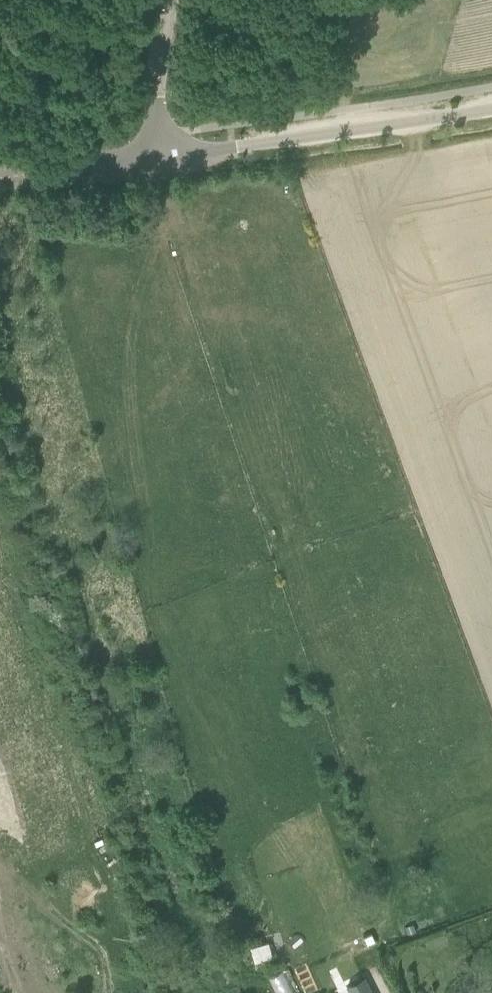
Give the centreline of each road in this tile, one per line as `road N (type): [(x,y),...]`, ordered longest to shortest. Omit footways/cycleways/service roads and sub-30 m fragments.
road 1 (unclassified): [(162,157),(491,107)]
road 2 (unclassified): [(0,172),(162,157)]
road 3 (unclassified): [(162,157),(155,91),(168,0)]

